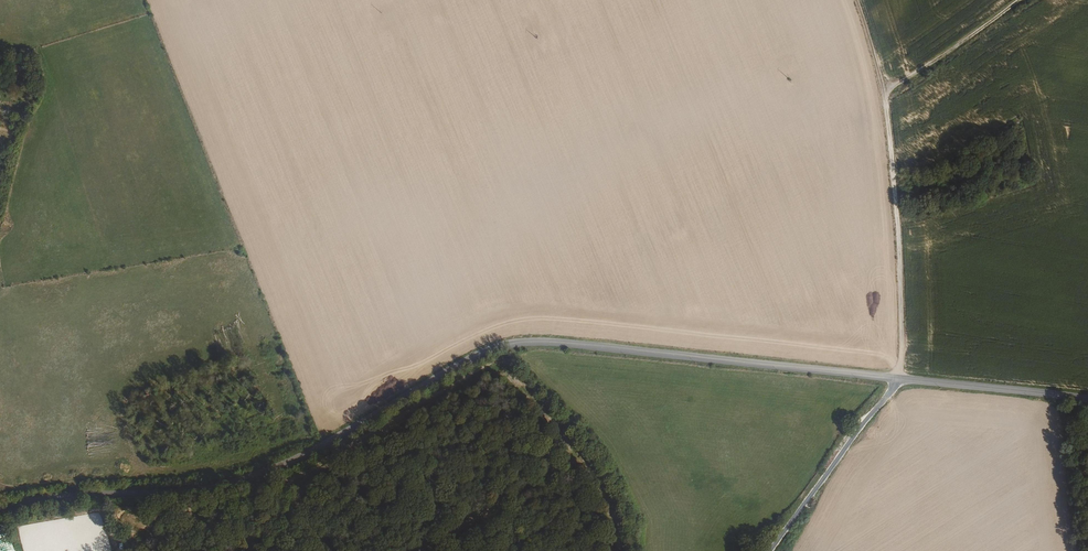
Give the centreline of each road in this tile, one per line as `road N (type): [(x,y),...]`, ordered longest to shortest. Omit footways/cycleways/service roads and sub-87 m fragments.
road 1 (tertiary): [(1087,399),(547,341),(506,343),(252,476),(207,488),(0,506)]
road 2 (track): [(854,0),(884,95),(903,378),(770,550)]
road 3 (track): [(884,95),(1020,0)]

